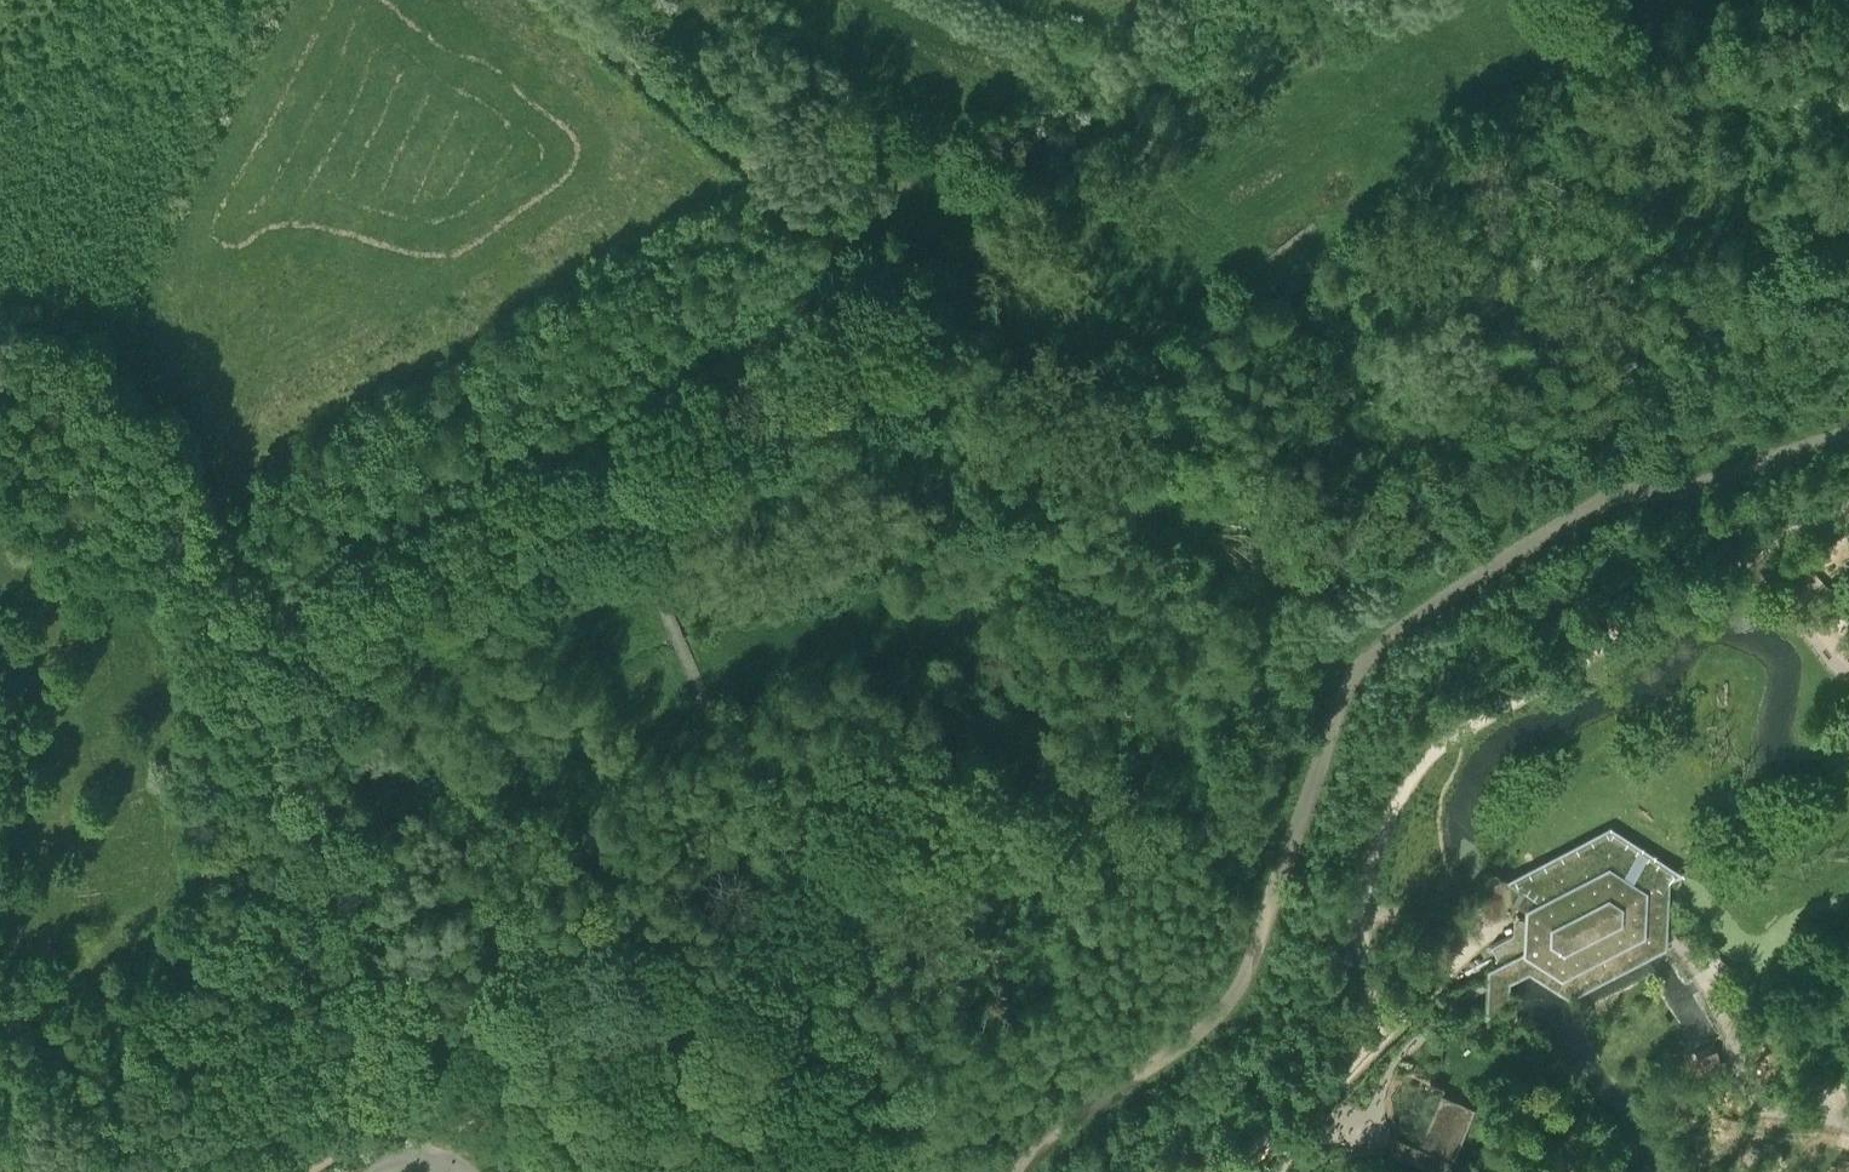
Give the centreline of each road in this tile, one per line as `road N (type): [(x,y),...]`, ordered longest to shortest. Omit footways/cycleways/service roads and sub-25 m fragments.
road 1 (track): [(621,503),(600,442),(610,420),(832,284),(852,250),(822,208),(578,0)]

